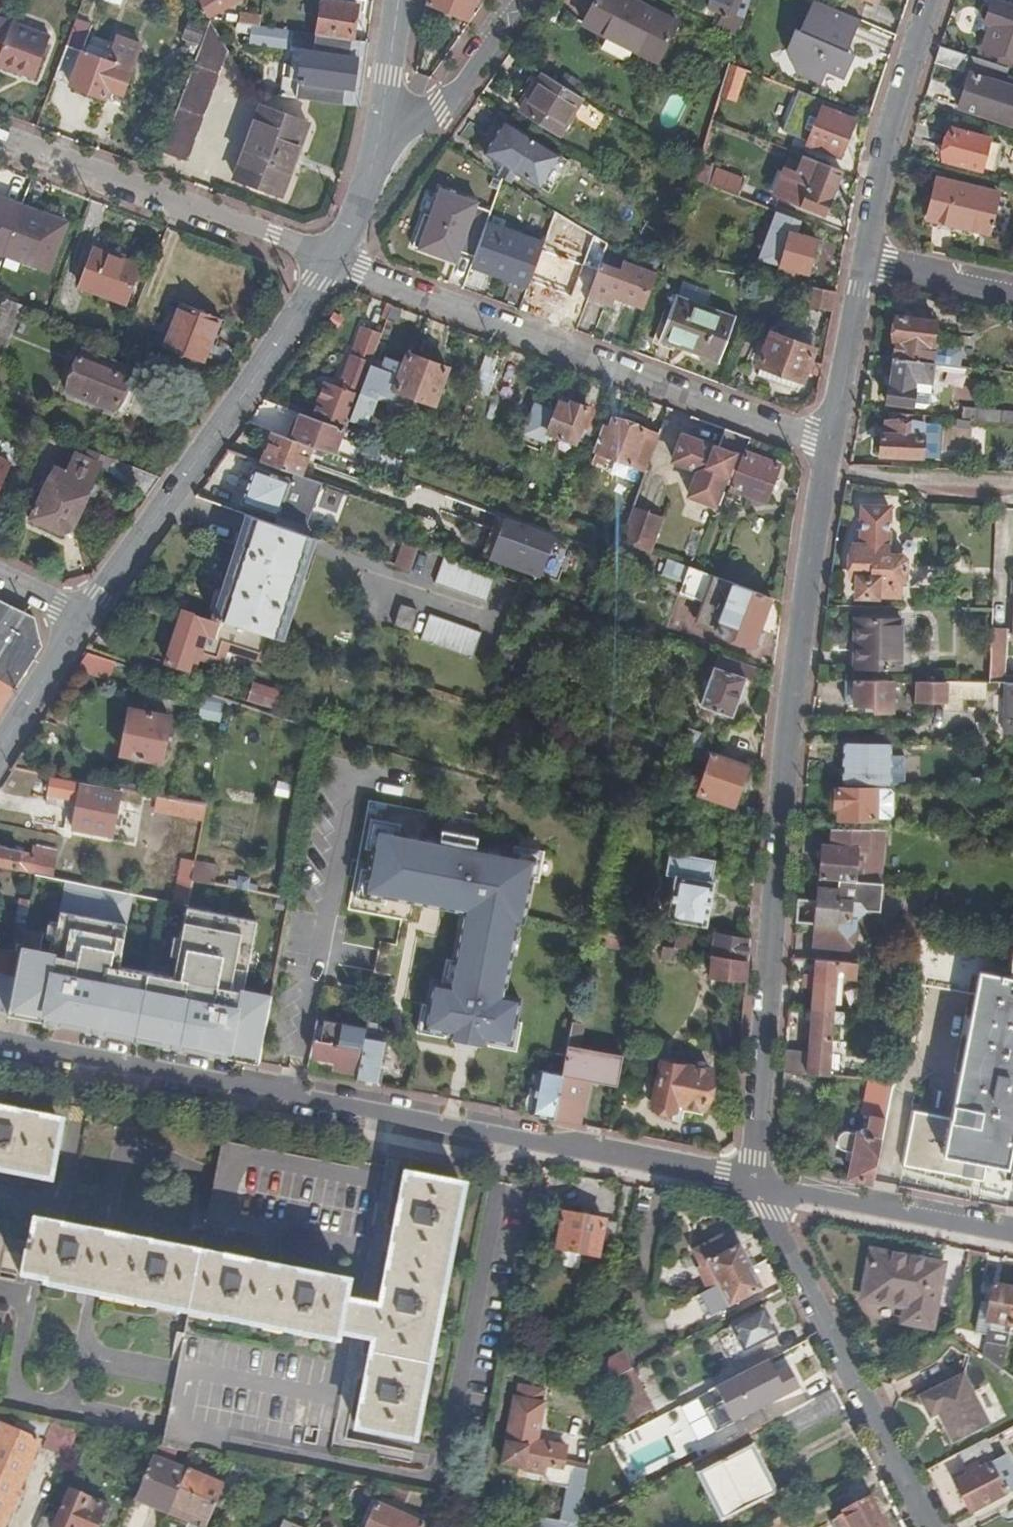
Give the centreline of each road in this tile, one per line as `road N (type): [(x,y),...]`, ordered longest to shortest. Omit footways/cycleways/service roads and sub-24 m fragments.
road 1 (residential): [(757,1187),(0,1043)]
road 2 (residential): [(757,1187),(794,691),(831,449)]
road 3 (residential): [(333,259),(831,449)]
road 4 (tertiary): [(86,618),(333,259)]
road 5 (residential): [(932,1526),(757,1187)]
road 6 (residential): [(333,259),(0,132)]
road 7 (residential): [(866,258),(896,99),(929,0)]
road 8 (residential): [(1012,1237),(757,1187)]
road 9 (residential): [(379,141),(444,111),(521,0)]
road 10 (residential): [(831,449),(866,258)]
road 11 (tertiary): [(0,753),(86,618)]
road 12 (residential): [(866,258),(1012,291)]
road 13 (tertiary): [(379,141),(399,0)]
road 14 (tertiary): [(333,259),(361,207),(379,141)]

